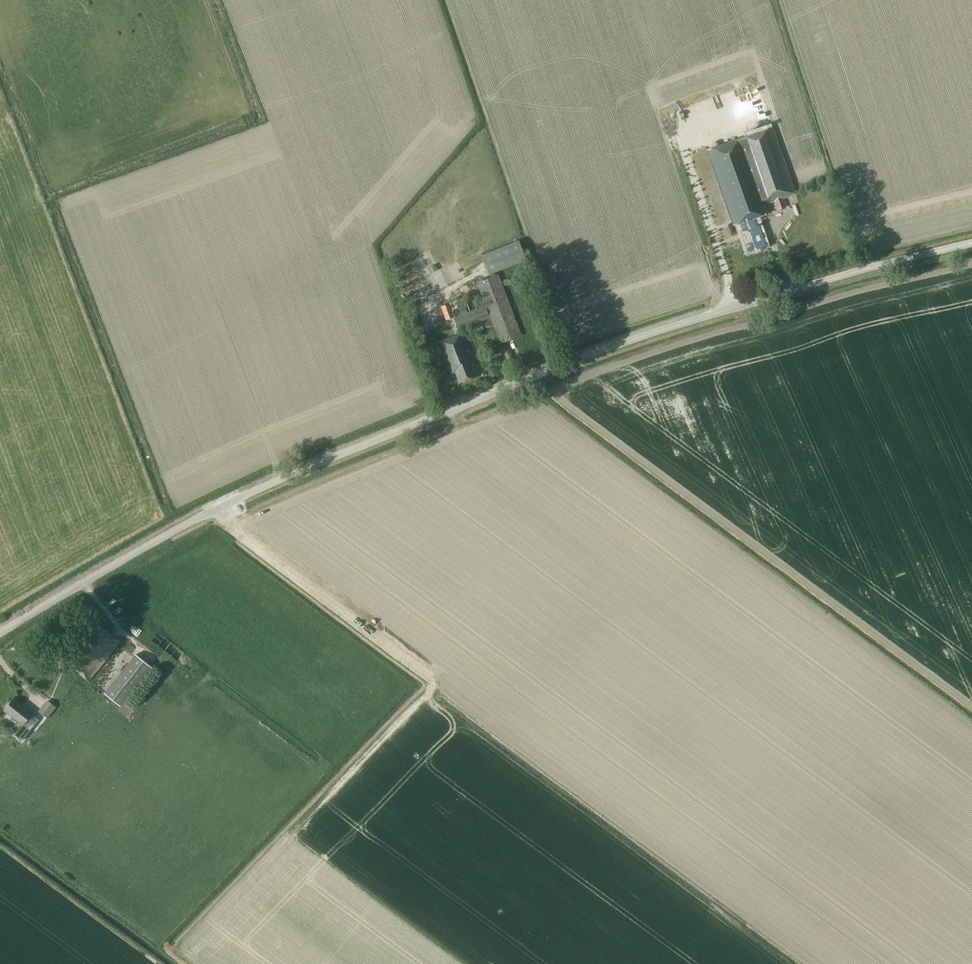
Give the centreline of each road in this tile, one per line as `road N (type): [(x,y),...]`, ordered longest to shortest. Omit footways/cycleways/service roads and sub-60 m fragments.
road 1 (tertiary): [(0,631),(213,512),(469,404),(658,333),(971,244)]

